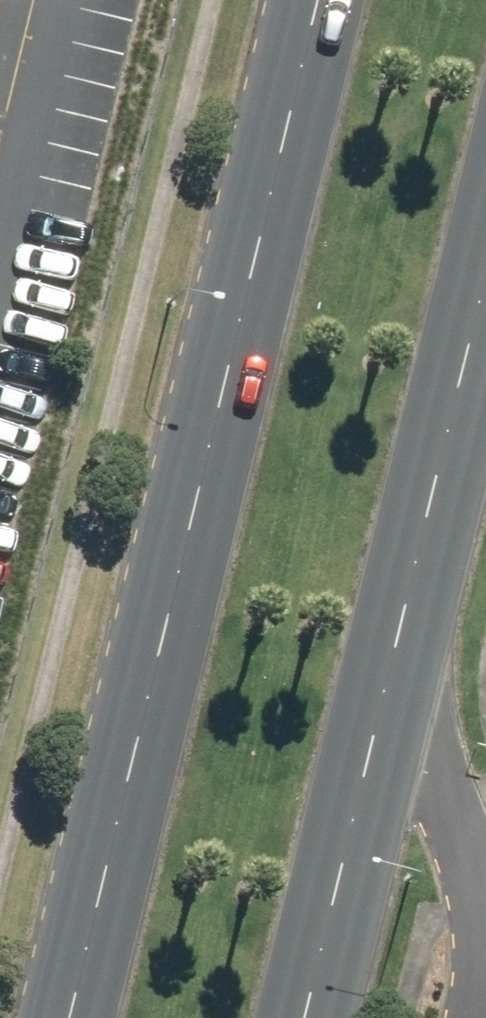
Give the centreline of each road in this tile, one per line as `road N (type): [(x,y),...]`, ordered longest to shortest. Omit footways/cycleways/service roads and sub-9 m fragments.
road 1 (primary): [(64,1017),(316,0)]
road 2 (residential): [(400,651),(477,905),(474,1017)]
road 3 (primary): [(400,651),(313,1017)]
road 4 (primary): [(485,310),(400,651)]

